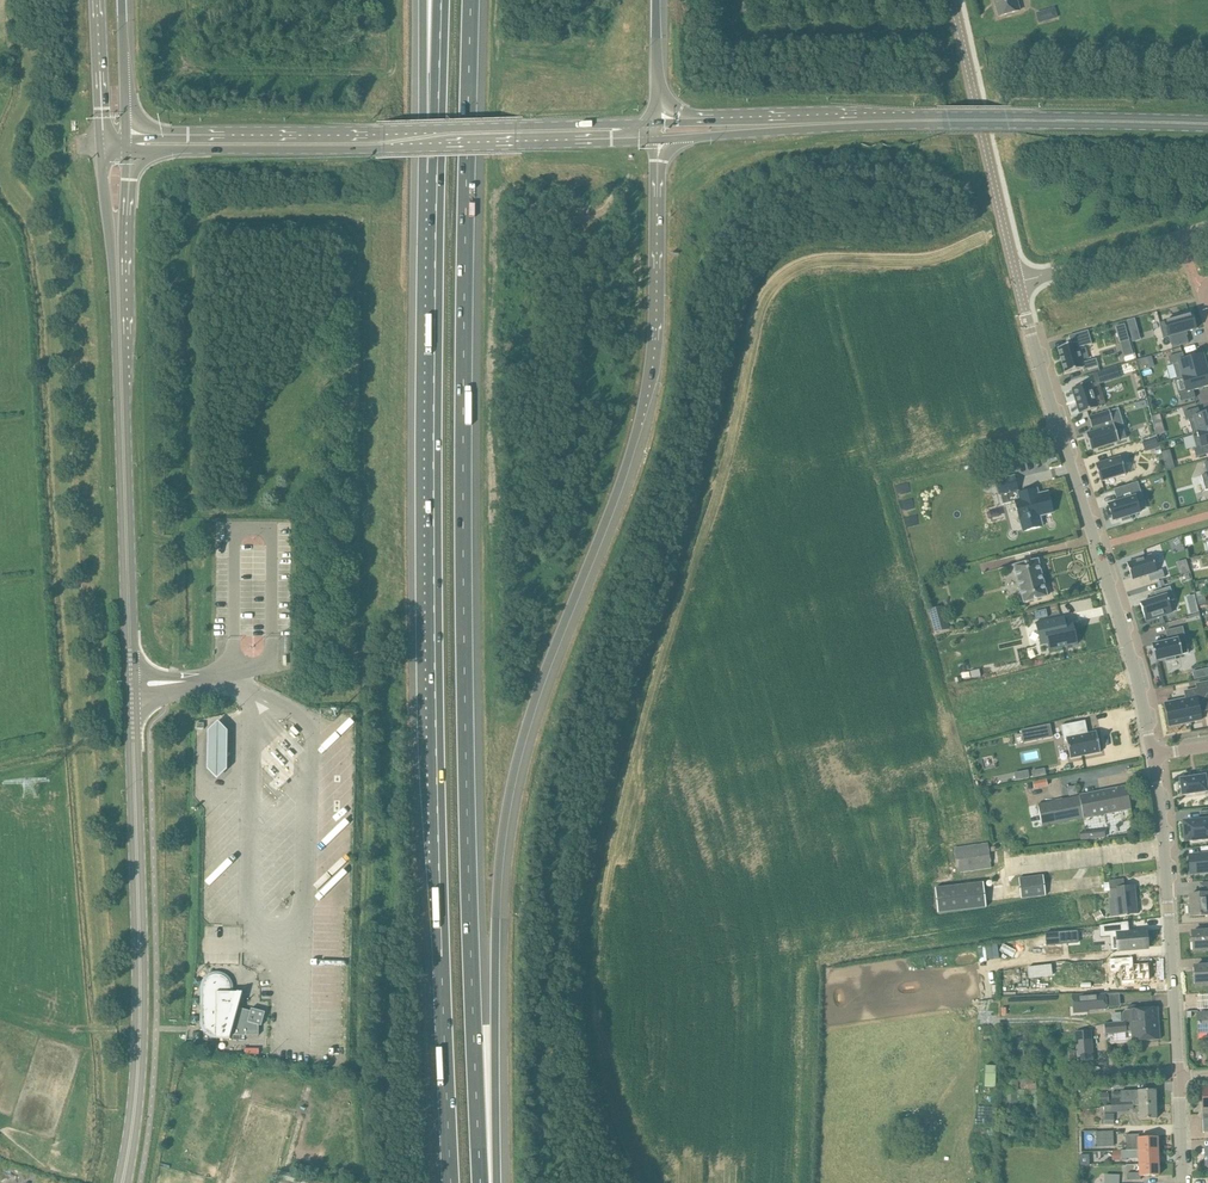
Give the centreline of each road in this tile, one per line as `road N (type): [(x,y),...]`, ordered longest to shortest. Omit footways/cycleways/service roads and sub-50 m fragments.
road 1 (motorway): [(481,1182),(466,606),(469,0)]
road 2 (motorway): [(498,1182),(502,839),(538,697),(643,418),(654,348),(658,141)]
road 3 (motorway): [(437,174),(436,762),(450,1182)]
road 4 (secondary): [(123,1182),(137,1084),(140,958),(119,269)]
road 5 (primary): [(659,124),(127,136)]
road 6 (primary): [(127,152),(658,141)]
road 7 (residential): [(1151,757),(1018,283)]
road 8 (primary): [(755,126),(950,120),(1207,126)]
road 9 (residential): [(1178,1076),(1151,757)]
road 10 (residential): [(1018,283),(953,0)]
road 11 (unclassified): [(1018,283),(1207,228)]
road 12 (track): [(1033,344),(1203,294)]
road 13 (motorway): [(428,0),(437,174)]
road 14 (motorway): [(441,0),(437,174)]
road 15 (motorway): [(97,0),(101,144)]
road 16 (motorway): [(127,136),(122,0)]
road 17 (secondary): [(101,144),(119,269)]
road 18 (motorway): [(659,124),(658,0)]

